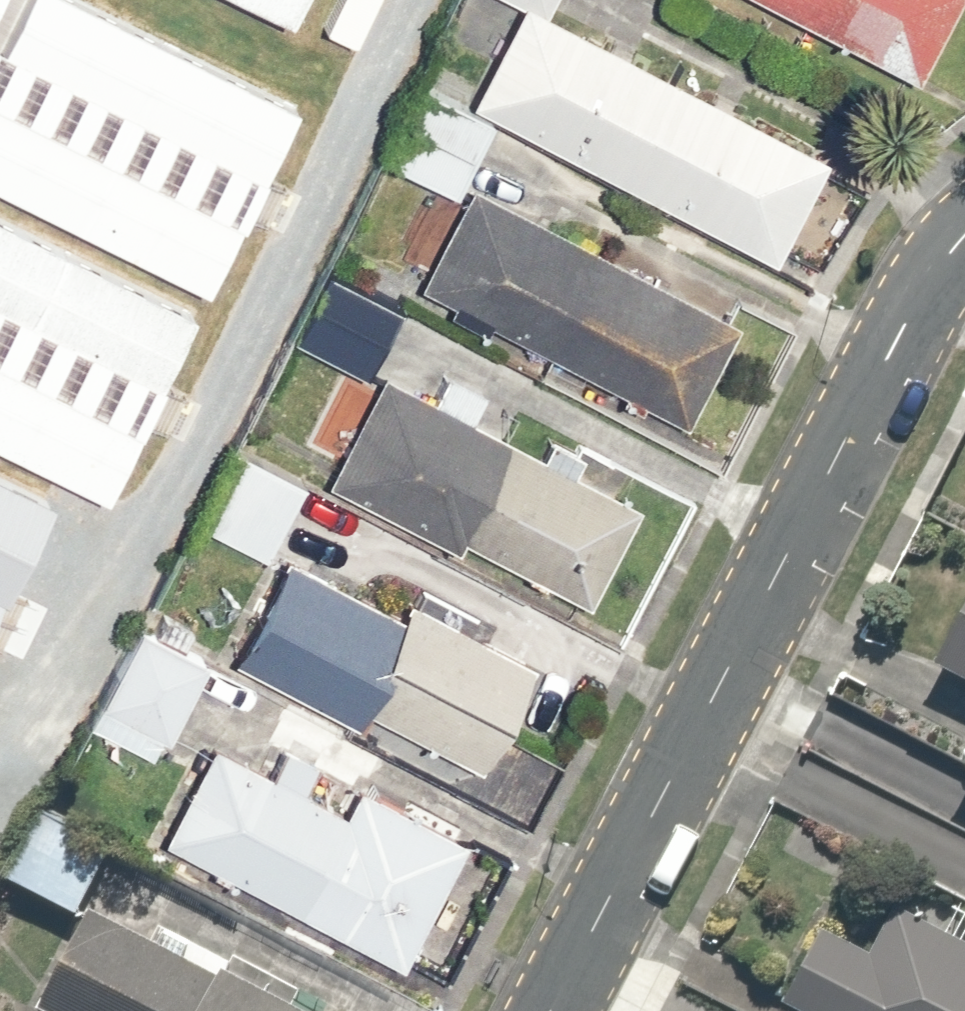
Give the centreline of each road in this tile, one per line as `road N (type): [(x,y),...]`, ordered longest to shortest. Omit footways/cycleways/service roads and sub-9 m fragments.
road 1 (residential): [(553,1010),(912,320),(964,239)]

